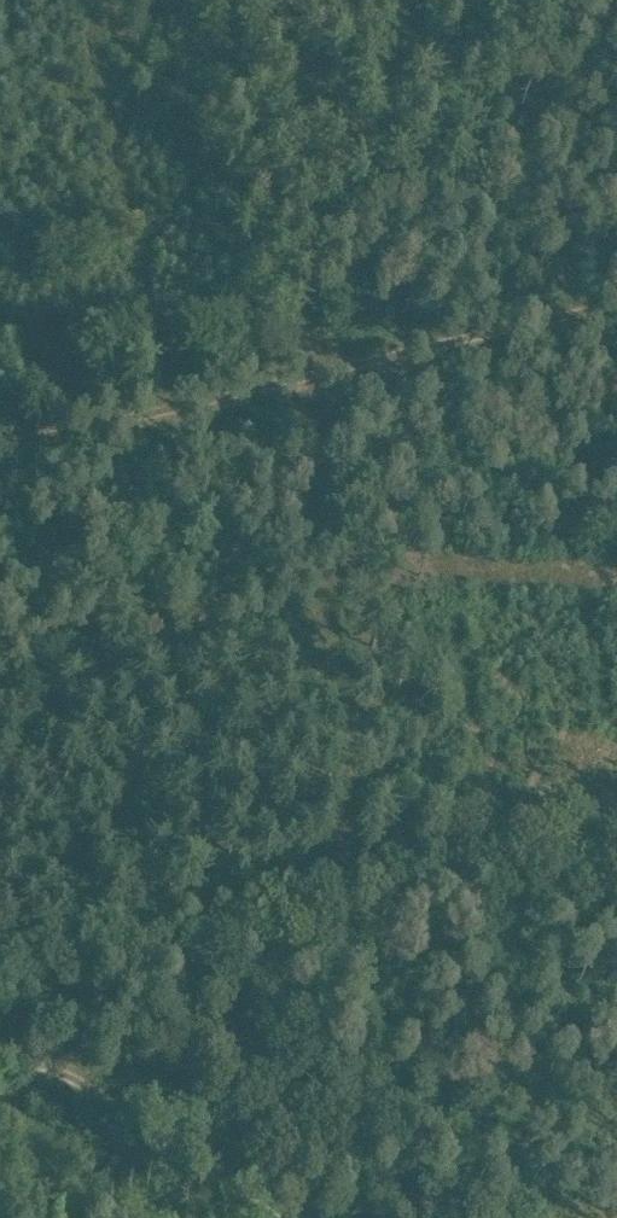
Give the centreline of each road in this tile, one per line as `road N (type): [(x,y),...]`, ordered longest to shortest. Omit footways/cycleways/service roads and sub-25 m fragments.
road 1 (track): [(616,320),(0,470)]
road 2 (track): [(0,1062),(36,1065),(271,1217)]

